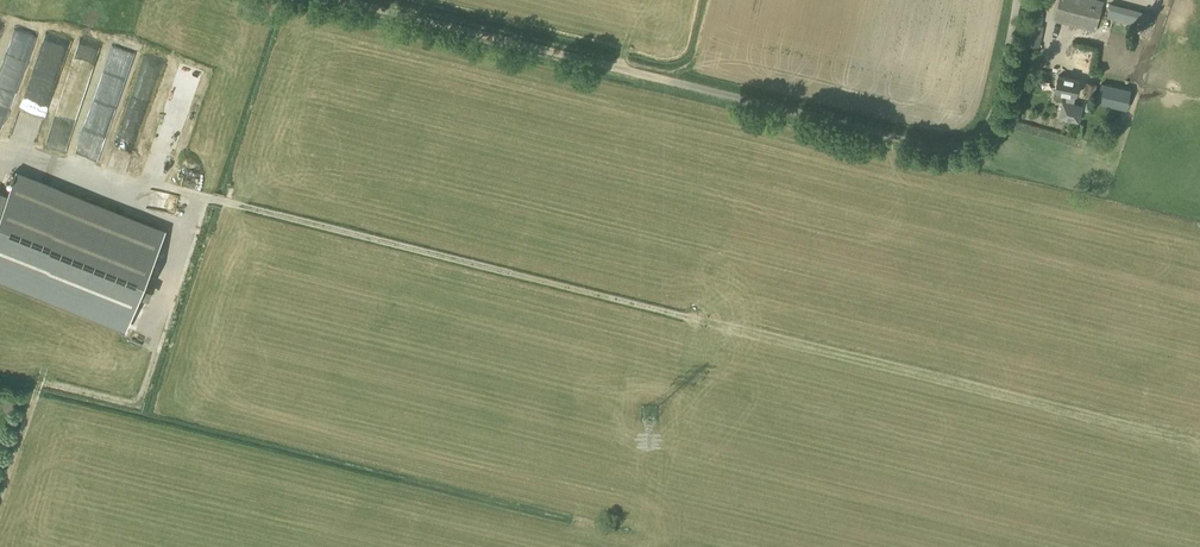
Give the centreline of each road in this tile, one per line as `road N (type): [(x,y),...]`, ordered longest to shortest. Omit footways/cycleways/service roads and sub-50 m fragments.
road 1 (unclassified): [(346,0),(942,150),(969,144),(992,118),(1020,0)]

